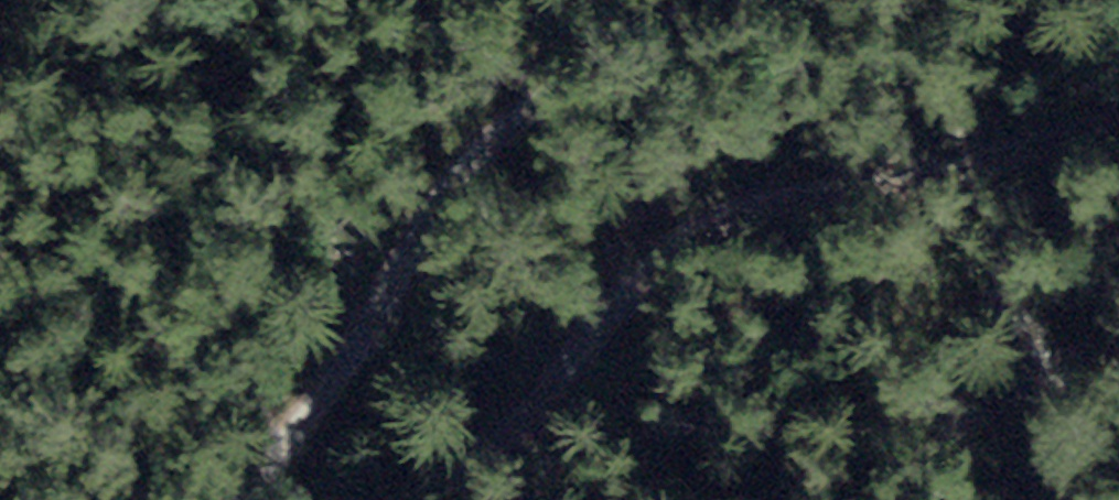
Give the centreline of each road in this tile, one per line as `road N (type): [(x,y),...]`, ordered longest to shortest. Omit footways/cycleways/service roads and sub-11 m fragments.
road 1 (track): [(404,499),(447,472),(671,252),(764,206),(1001,165),(1118,101)]
road 2 (track): [(242,499),(372,326),(441,192),(483,146),(703,0)]

